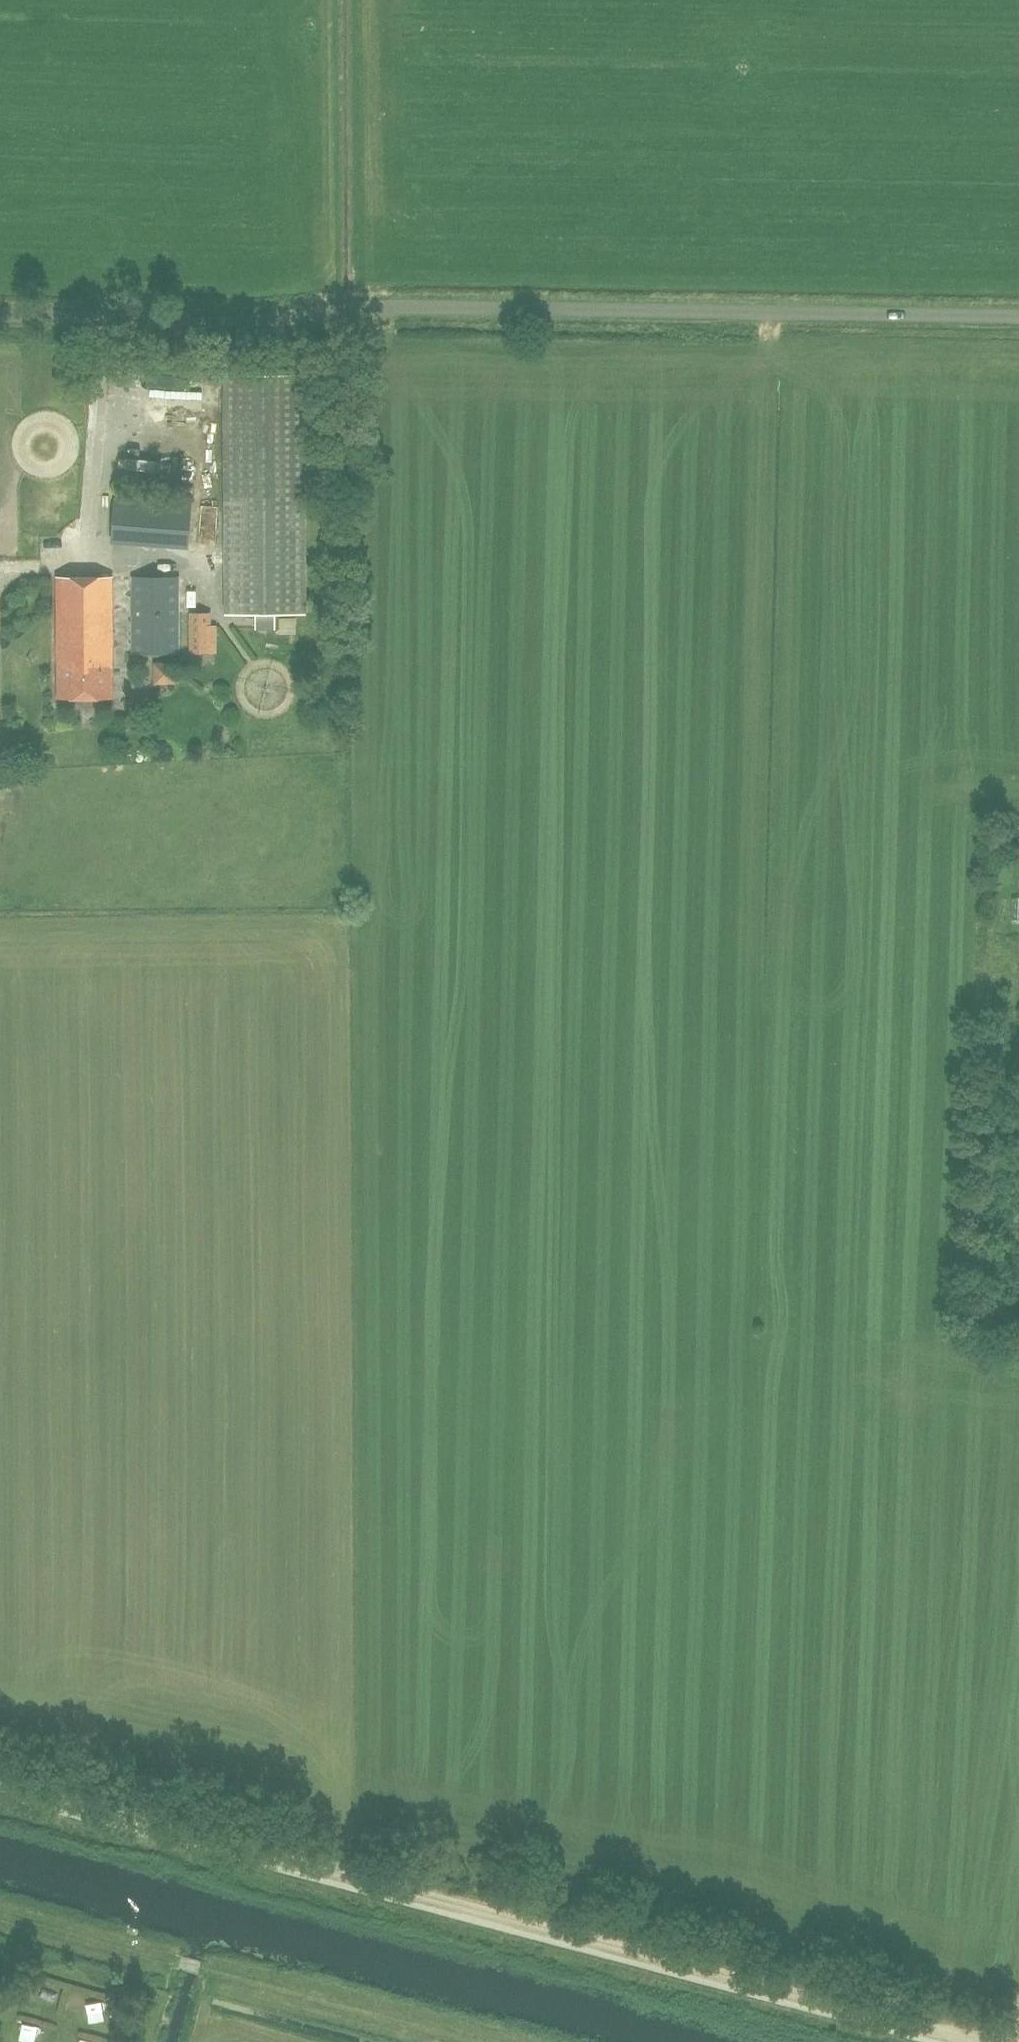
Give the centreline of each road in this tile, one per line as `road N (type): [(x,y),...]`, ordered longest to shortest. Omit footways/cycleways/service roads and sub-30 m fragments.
road 1 (unclassified): [(1018,315),(0,307)]
road 2 (track): [(979,2041),(0,1775)]

